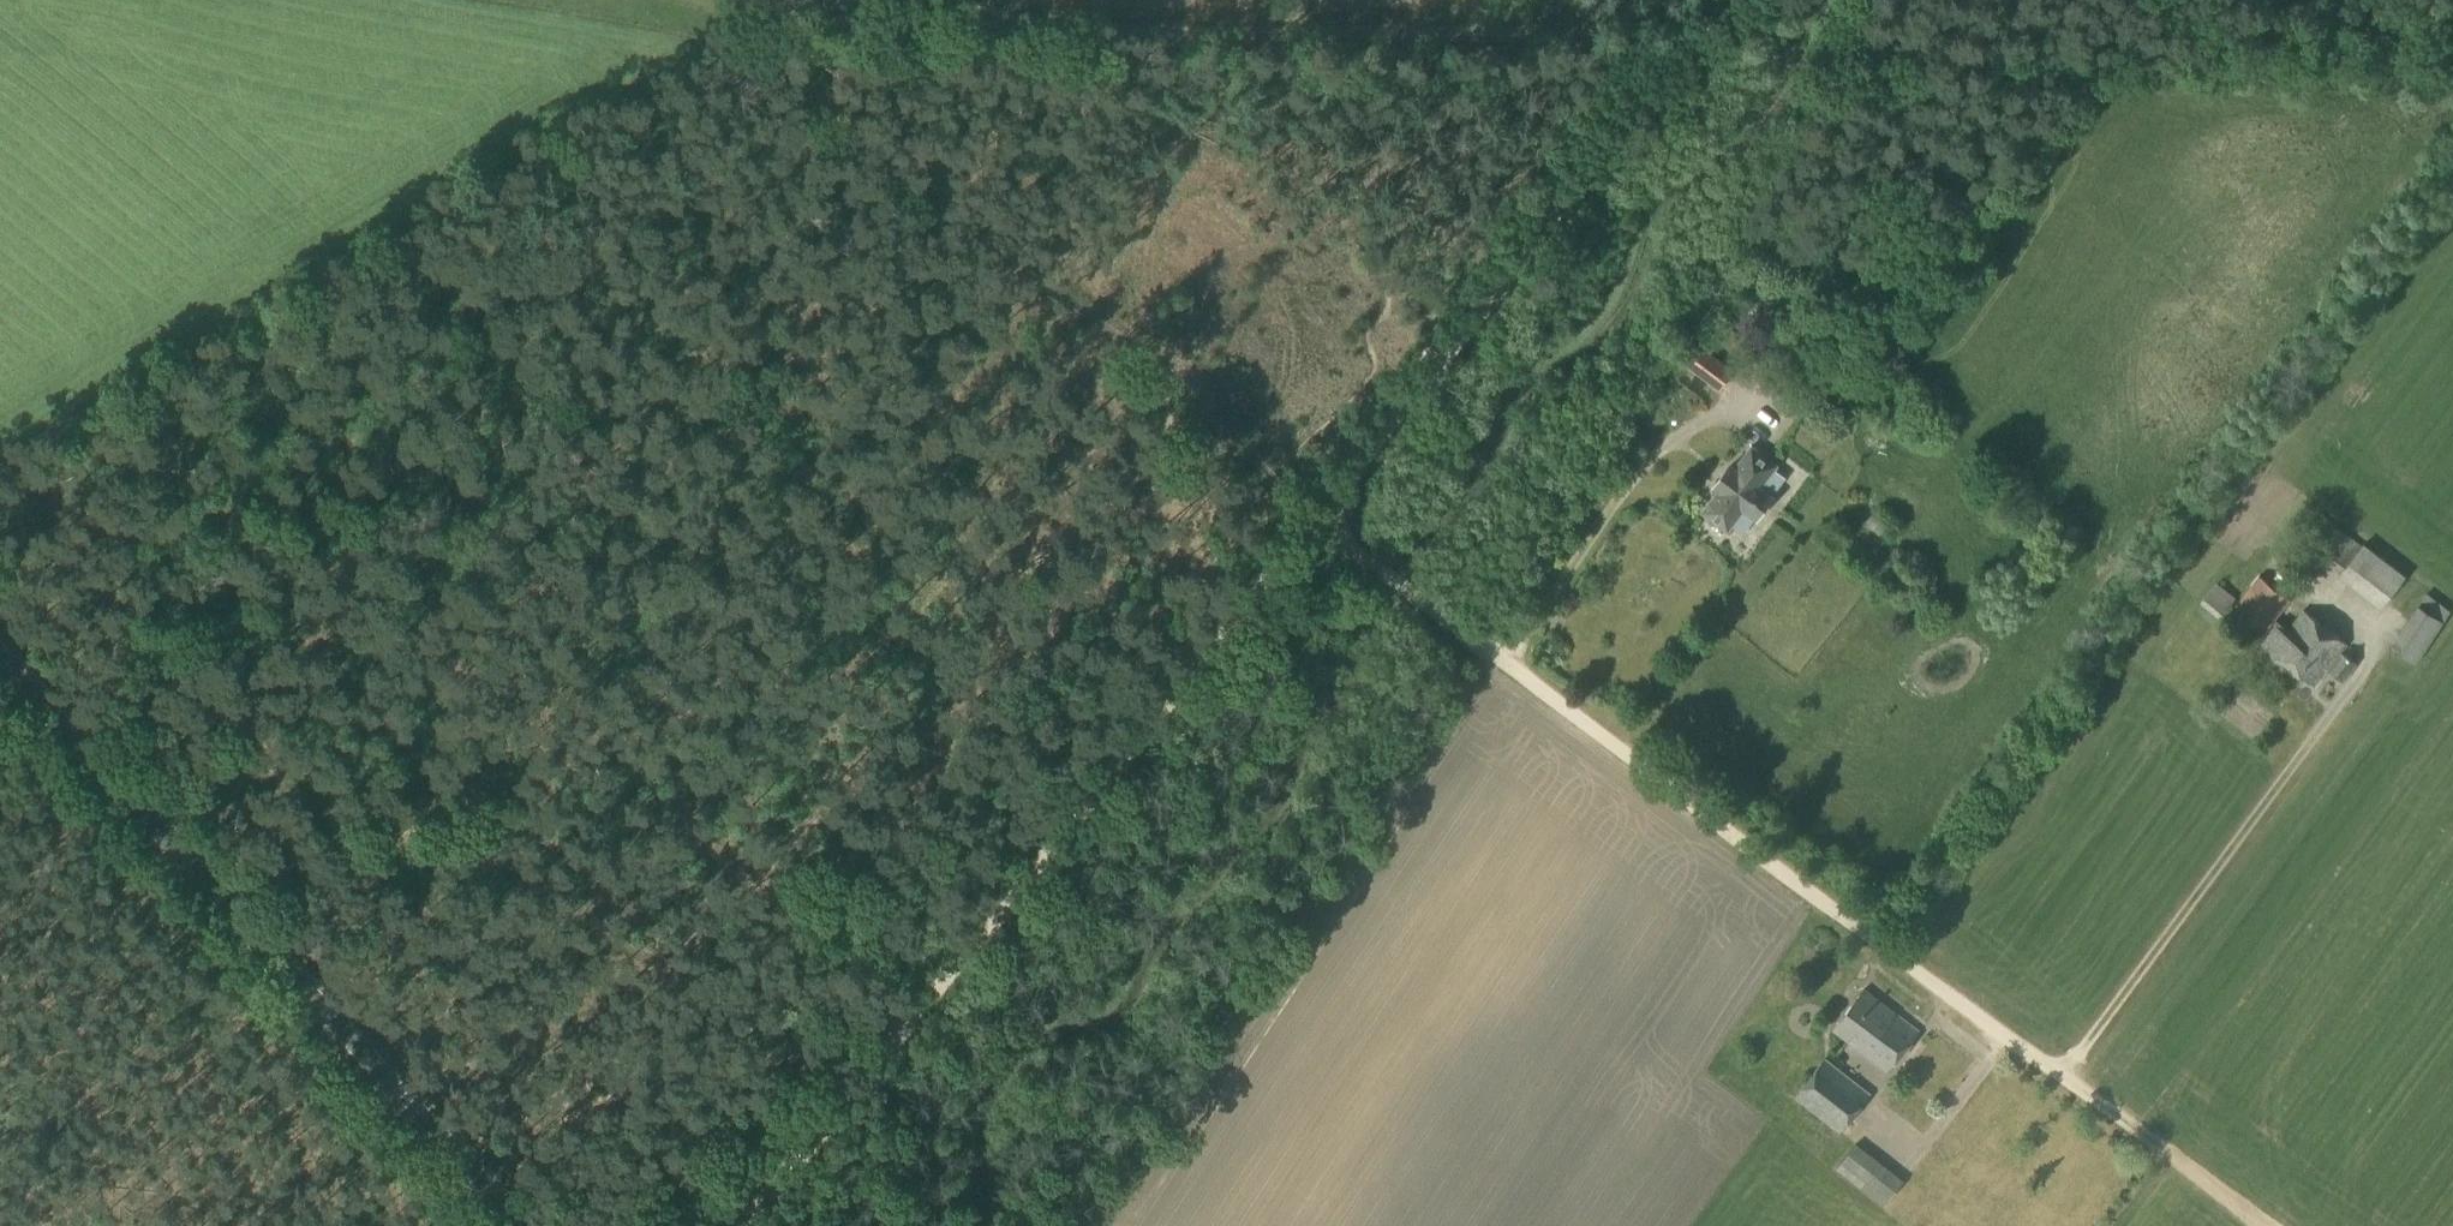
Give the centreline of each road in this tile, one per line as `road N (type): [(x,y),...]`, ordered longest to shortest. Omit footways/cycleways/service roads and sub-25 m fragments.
road 1 (track): [(1371,565),(2268,1225)]
road 2 (track): [(748,1225),(1309,517)]
road 3 (tertiary): [(515,1225),(0,653)]
road 4 (track): [(1309,517),(723,65)]
road 5 (track): [(1309,517),(1726,0)]

